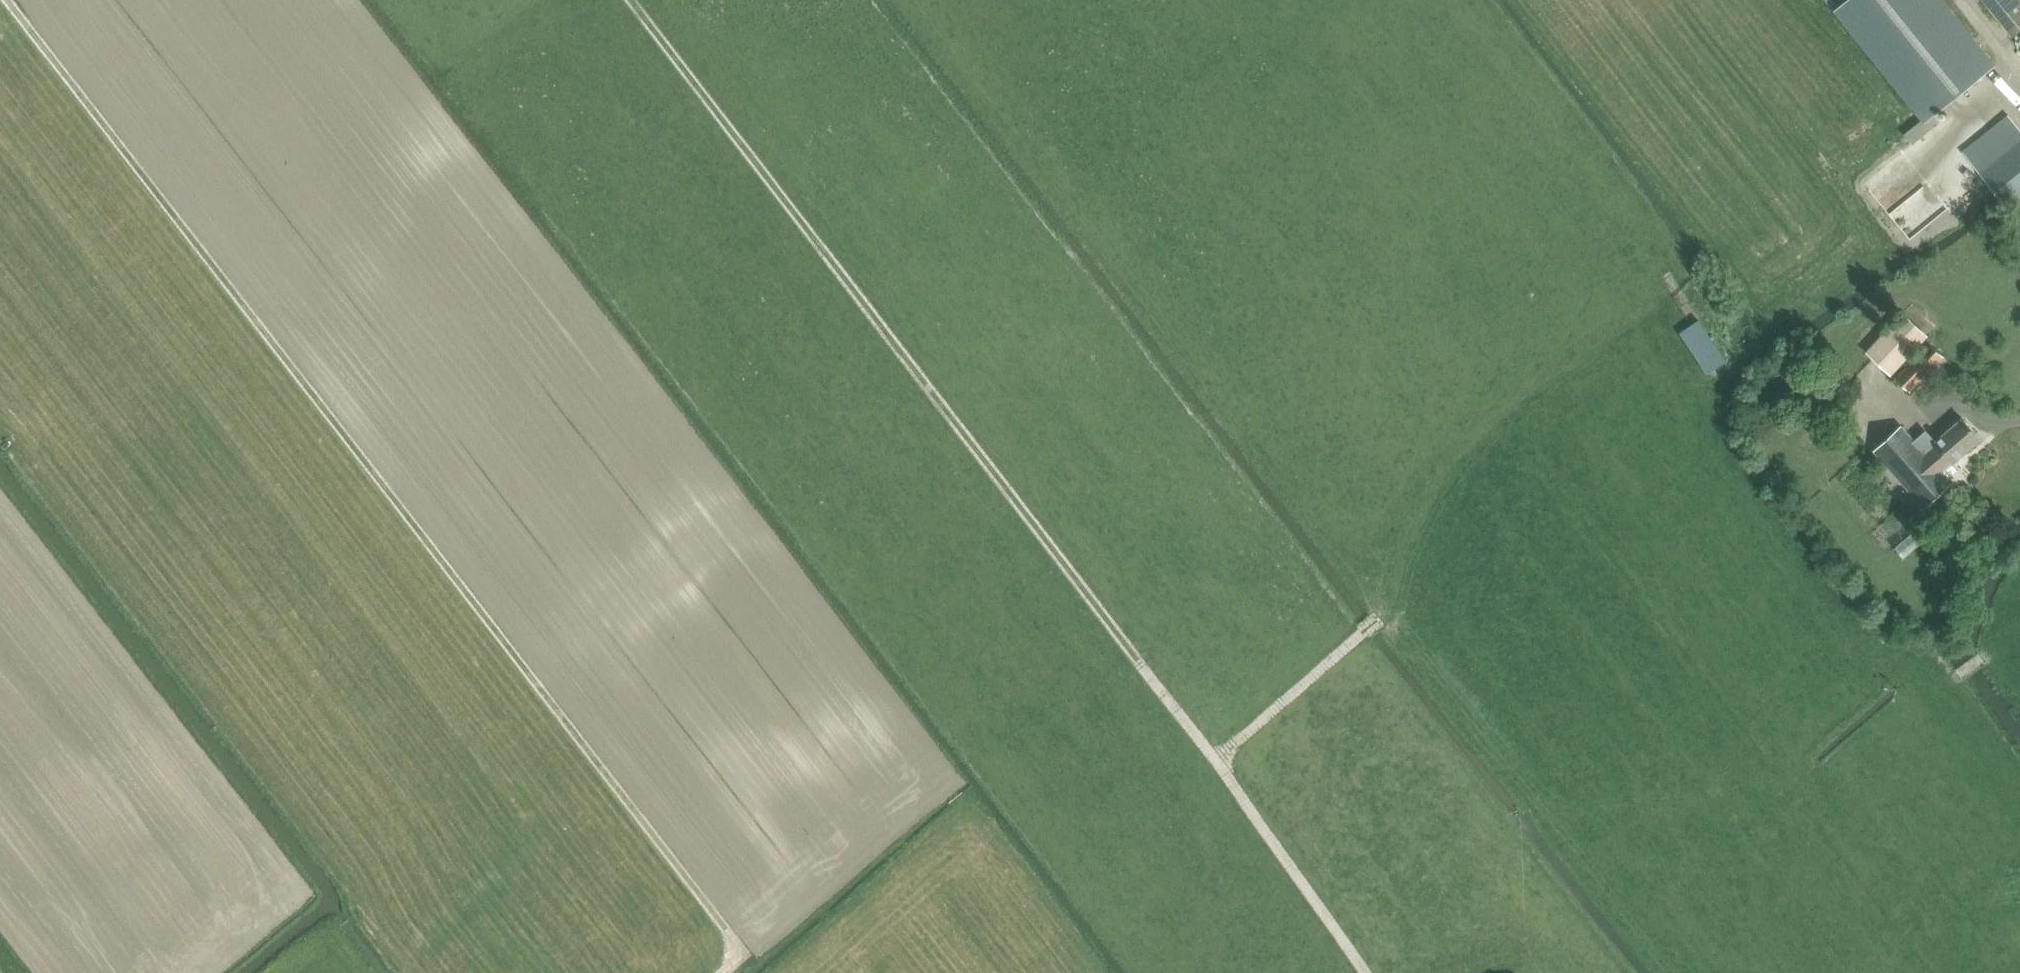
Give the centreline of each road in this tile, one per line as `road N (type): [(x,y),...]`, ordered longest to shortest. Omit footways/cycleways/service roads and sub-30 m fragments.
road 1 (track): [(1366,972),(1217,762),(628,0)]

